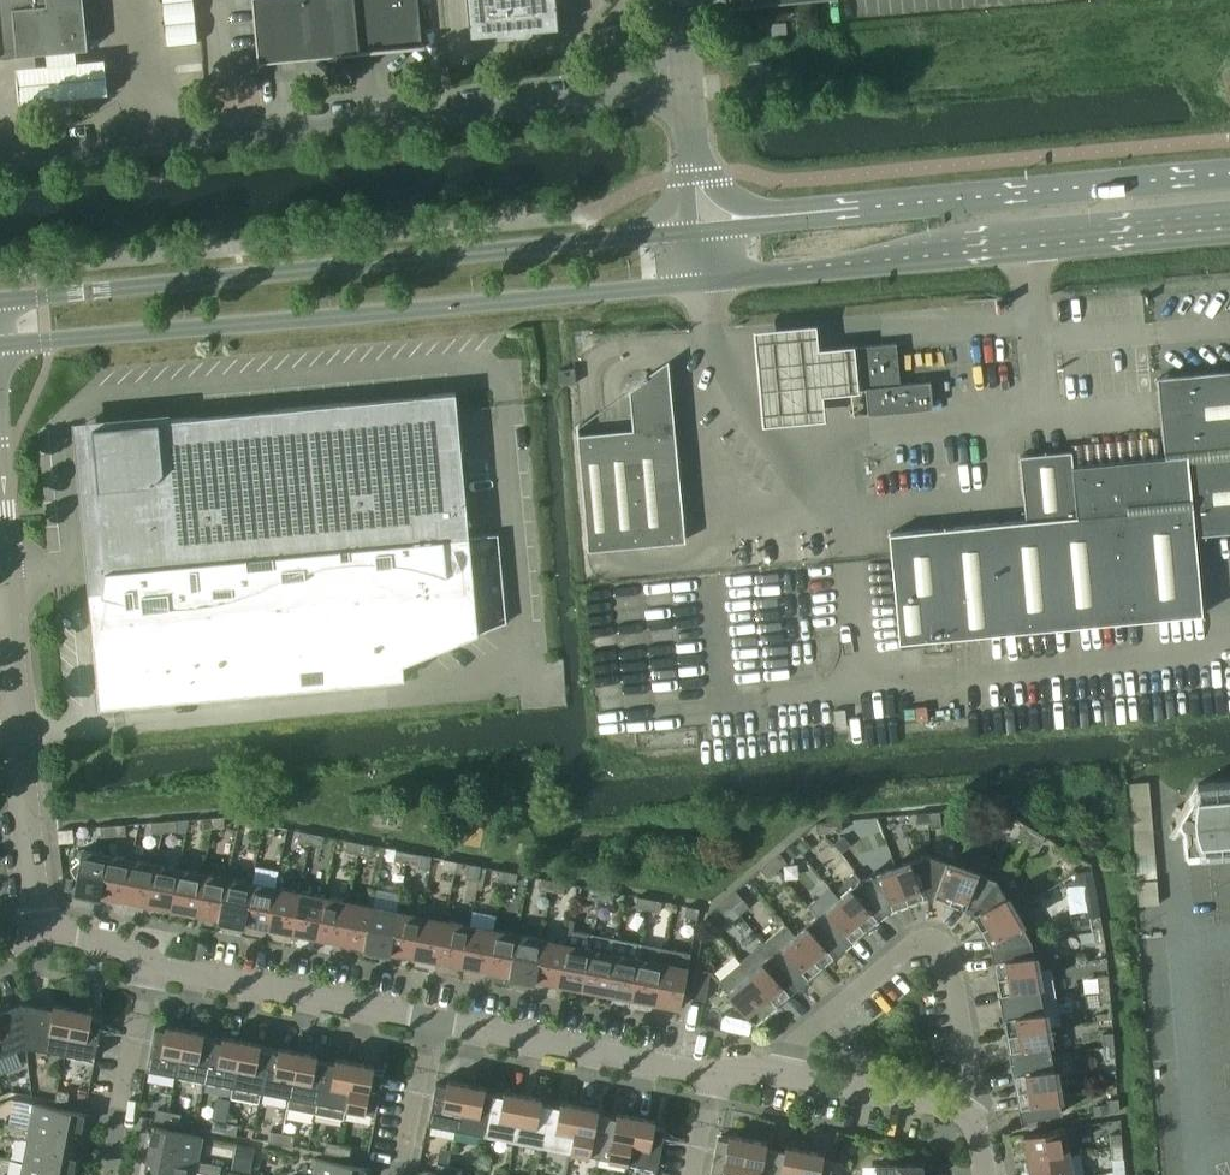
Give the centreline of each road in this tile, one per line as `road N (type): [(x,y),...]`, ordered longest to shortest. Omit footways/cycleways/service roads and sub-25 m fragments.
road 1 (secondary): [(0,343),(705,281)]
road 2 (secondary): [(700,231),(0,299)]
road 3 (unclassified): [(0,154),(687,88)]
road 4 (secondary): [(705,281),(830,269),(933,247),(1229,217)]
road 5 (unclassified): [(0,501),(39,926)]
road 6 (residential): [(789,1072),(802,1035),(908,945),(928,939),(950,962),(974,1093),(963,1113)]
road 7 (secondary): [(1229,172),(859,208)]
road 8 (residential): [(432,1019),(713,1075)]
road 9 (residential): [(153,964),(432,1019)]
road 10 (residential): [(153,964),(109,1174)]
road 11 (residential): [(789,1072),(963,1113)]
road 12 (unclassified): [(859,208),(754,207),(696,176)]
road 13 (secondary): [(859,208),(700,231)]
road 14 (residential): [(432,1019),(401,1174)]
road 15 (residential): [(39,926),(113,944),(153,964)]

